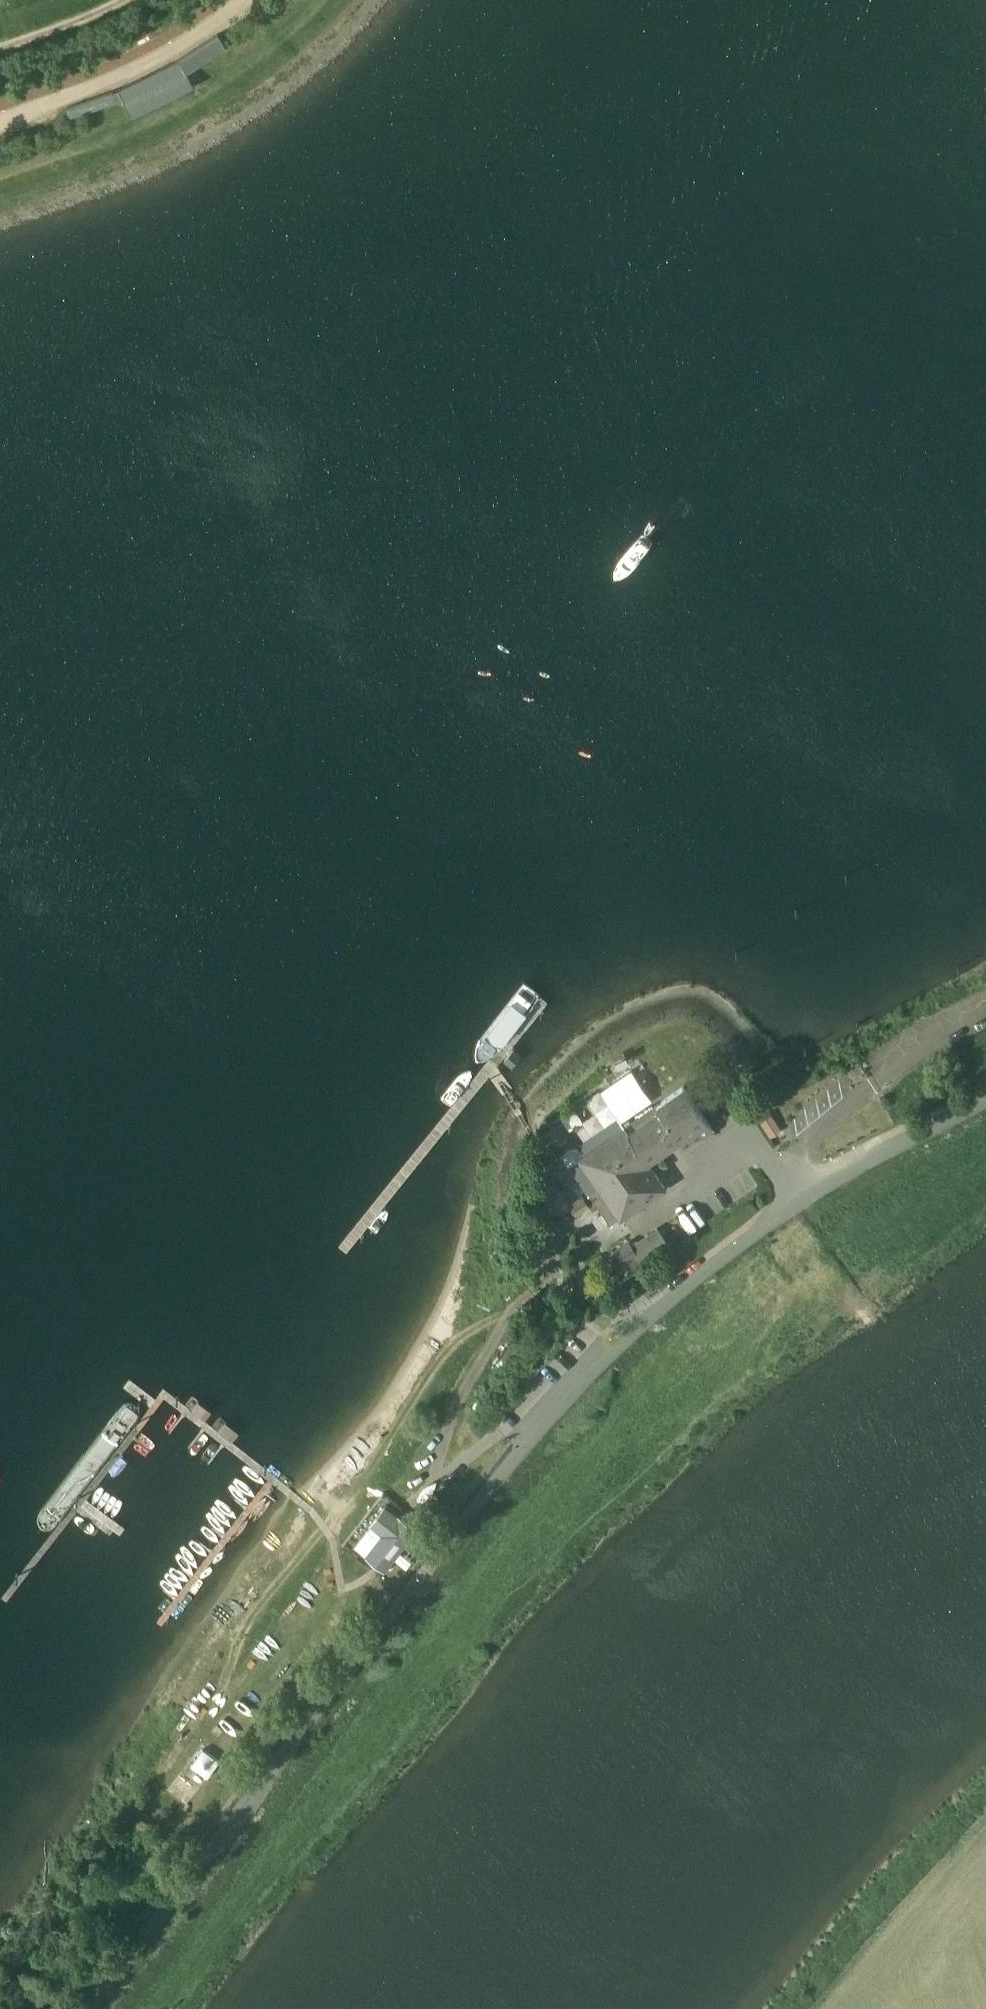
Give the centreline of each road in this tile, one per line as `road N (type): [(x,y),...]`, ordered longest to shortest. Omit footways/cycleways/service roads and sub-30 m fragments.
road 1 (unclassified): [(89,2008),(525,1441),(633,1327),(815,1188),(985,1097)]
road 2 (track): [(239,0),(143,66),(0,118)]
road 3 (track): [(0,48),(125,0)]

